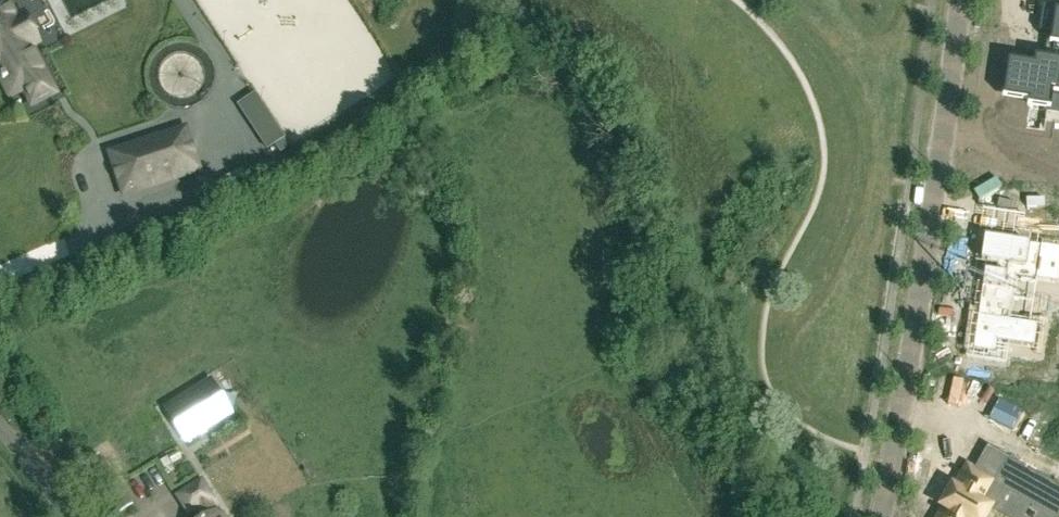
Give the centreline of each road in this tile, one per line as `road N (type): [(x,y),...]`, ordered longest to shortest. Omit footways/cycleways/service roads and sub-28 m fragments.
road 1 (unclassified): [(882,516),(961,0)]

